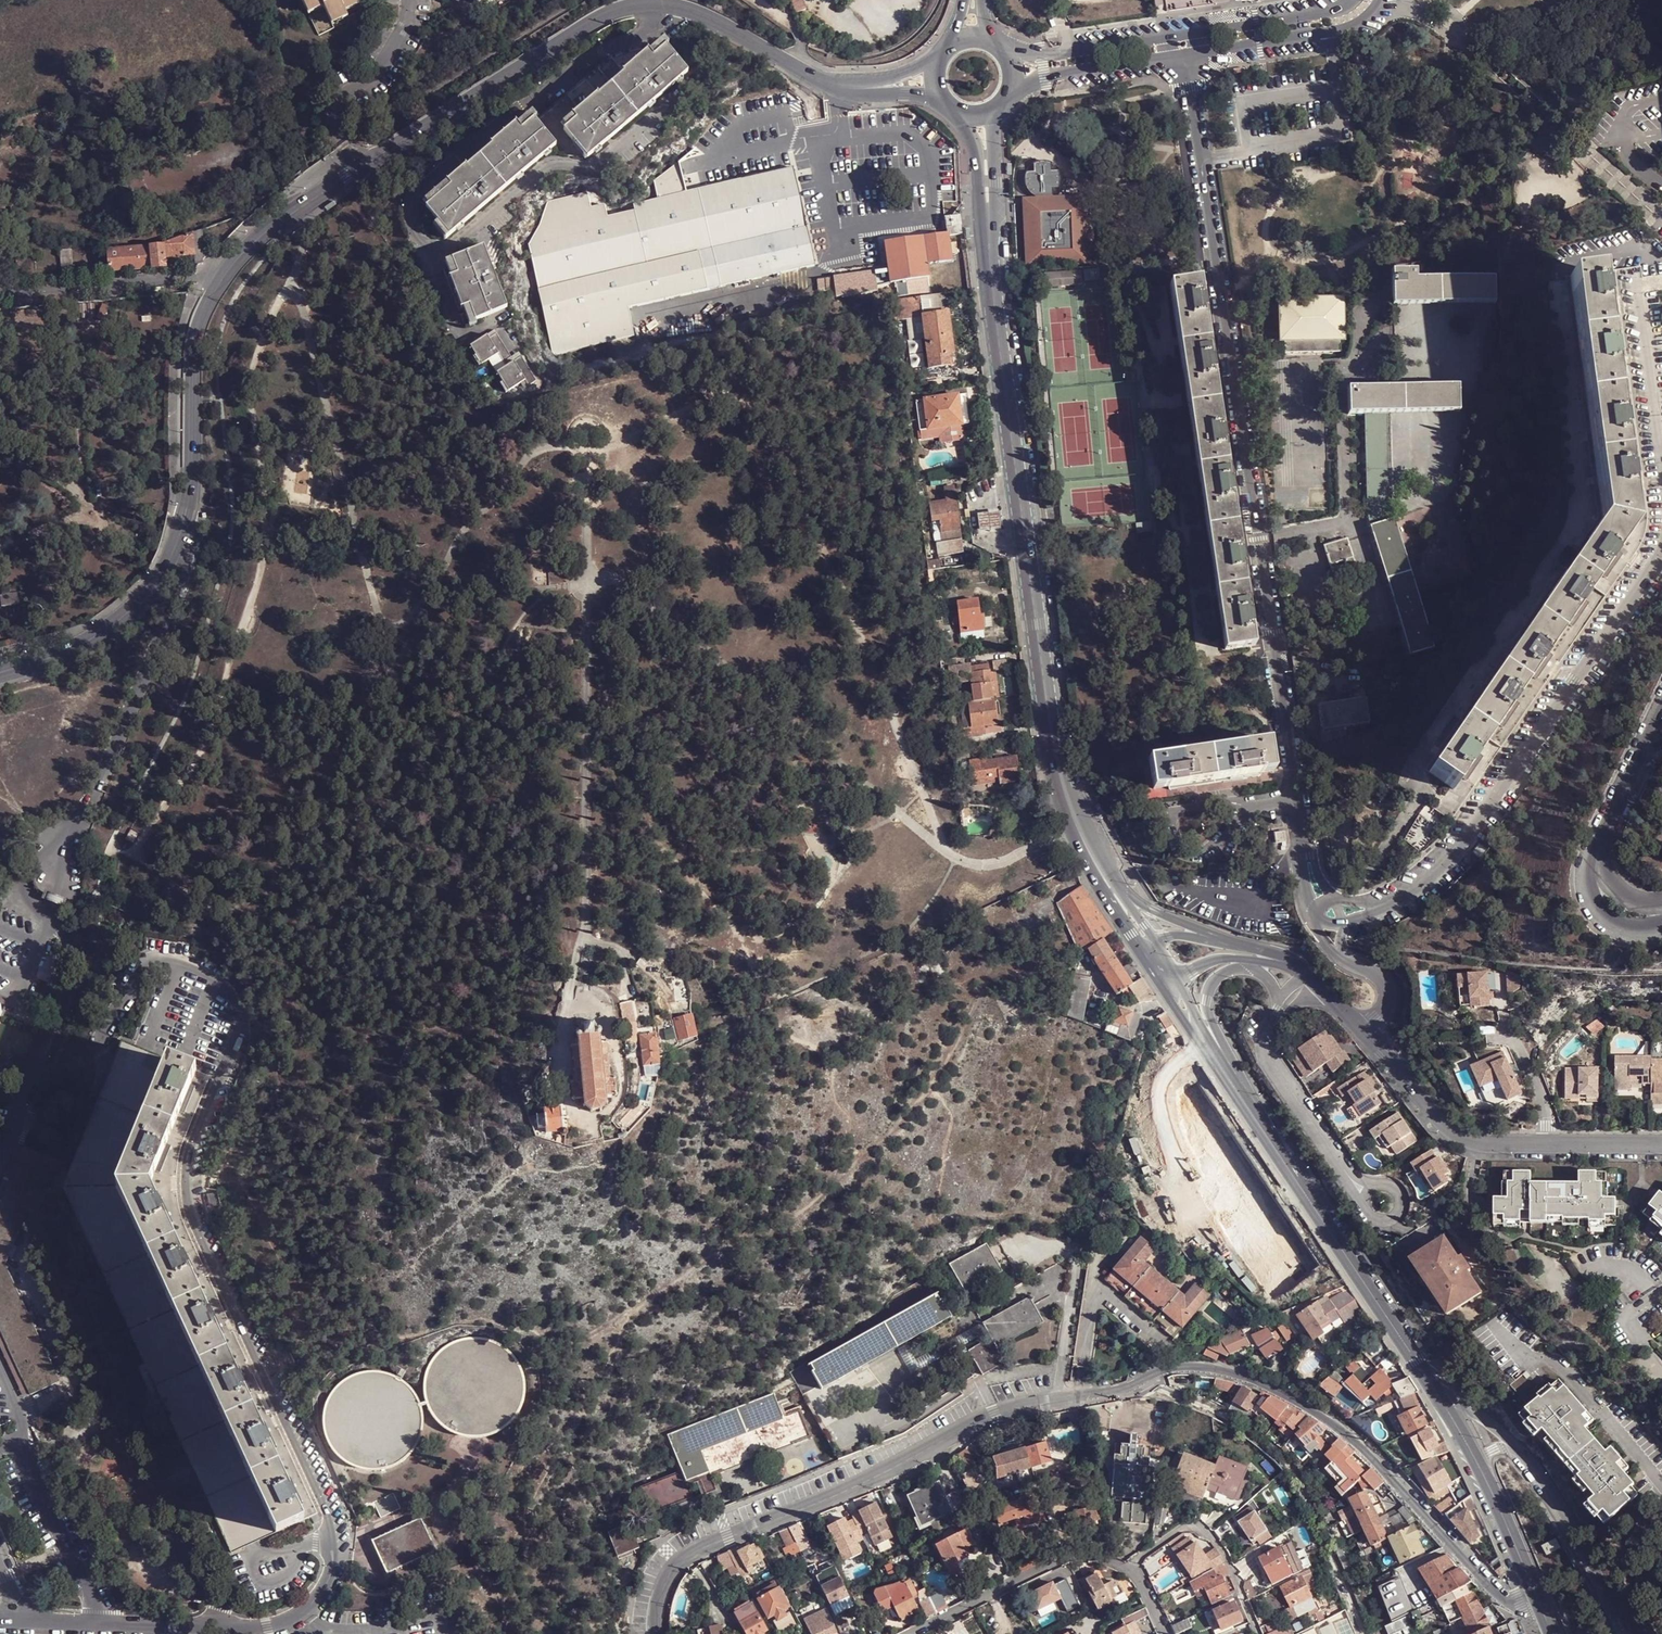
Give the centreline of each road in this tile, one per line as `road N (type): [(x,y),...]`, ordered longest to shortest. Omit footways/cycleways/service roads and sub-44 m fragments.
road 1 (residential): [(6,1137),(70,1095),(96,1062),(127,982),(143,968),(168,964),(199,972),(230,992),(244,1023),(237,1059),(189,1160),(188,1192),(193,1220),(328,1514),(330,1581),(302,1615),(267,1630),(113,1626)]
road 2 (residential): [(1541,1606),(1500,1599),(1424,1509),(1322,1416),(1248,1379),(1200,1367),(1115,1392),(1001,1410),(848,1490),(702,1550),(665,1588),(662,1633)]
road 3 (tertiary): [(181,535),(207,308),(246,250),(359,168),(612,12),(646,5),(713,21),(840,89)]
road 4 (residential): [(1187,47),(1304,859)]
road 5 (tertiary): [(994,272),(1057,759)]
road 6 (residential): [(1406,898),(1442,869),(1498,793),(1661,549)]
road 7 (residential): [(1367,1032),(1469,1140),(1661,1144)]
road 8 (tertiary): [(1257,1122),(1435,1388)]
road 9 (residential): [(181,535),(196,552),(97,793)]
road 10 (residential): [(909,1633),(1070,1554),(1138,1571)]
road 11 (tertiary): [(0,673),(73,651),(110,629),(167,570),(181,535)]
road 12 (residential): [(49,919),(73,960),(70,983),(6,1137)]
road 13 (tertiary): [(1057,759),(1066,831),(1145,959)]
road 14 (residential): [(113,1626),(39,1503),(22,1453),(25,1431)]
road 15 (residential): [(1366,1192),(1273,1060),(1268,1036),(1278,1010)]
road 16 (residential): [(1621,1633),(1554,1501),(1520,1452)]
road 17 (residential): [(1258,1633),(1228,1562),(1198,1525),(1139,1559),(1138,1571)]
road 18 (residential): [(1187,47),(1328,25),(1372,0)]
road 19 (residential): [(1257,1122),(1208,1010),(1213,980),(1242,969)]
road 20 (residential): [(1015,73),(1187,47)]
road 21 (tertiary): [(953,111),(970,137),(982,245),(994,272)]
road 22 (residential): [(1259,950),(1155,911),(1113,878)]
road 23 (tertiary): [(994,272),(999,110)]
road 24 (residential): [(97,793),(28,866),(26,887),(49,919)]
road 25 (tertiary): [(1479,1467),(1541,1606)]
road 26 (residential): [(49,919),(97,793)]
road 27 (tertiary): [(1113,878),(1057,759)]

